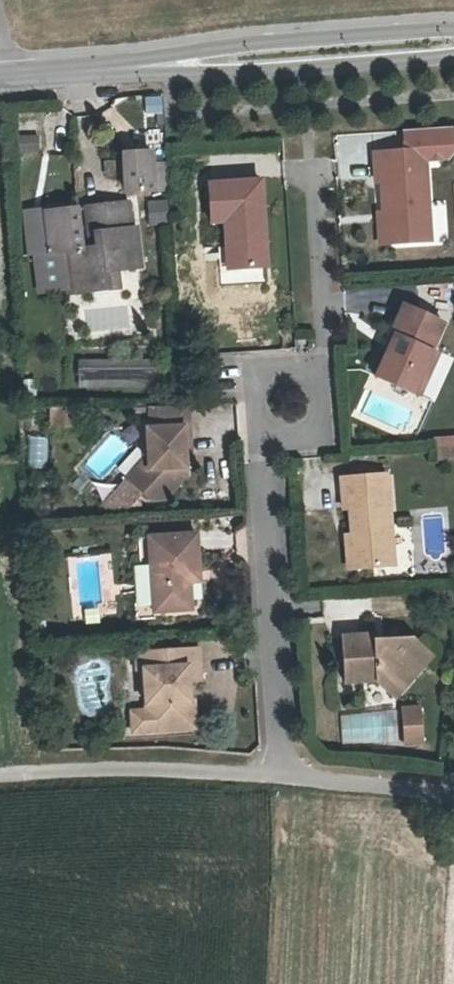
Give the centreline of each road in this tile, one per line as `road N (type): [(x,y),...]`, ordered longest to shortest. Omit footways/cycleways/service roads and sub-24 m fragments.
road 1 (unclassified): [(0,774),(222,774),(453,797)]
road 2 (tertiary): [(167,68),(326,71),(433,63),(453,52)]
road 3 (tertiary): [(453,38),(228,50),(167,68)]
road 4 (tertiary): [(0,80),(167,68)]

